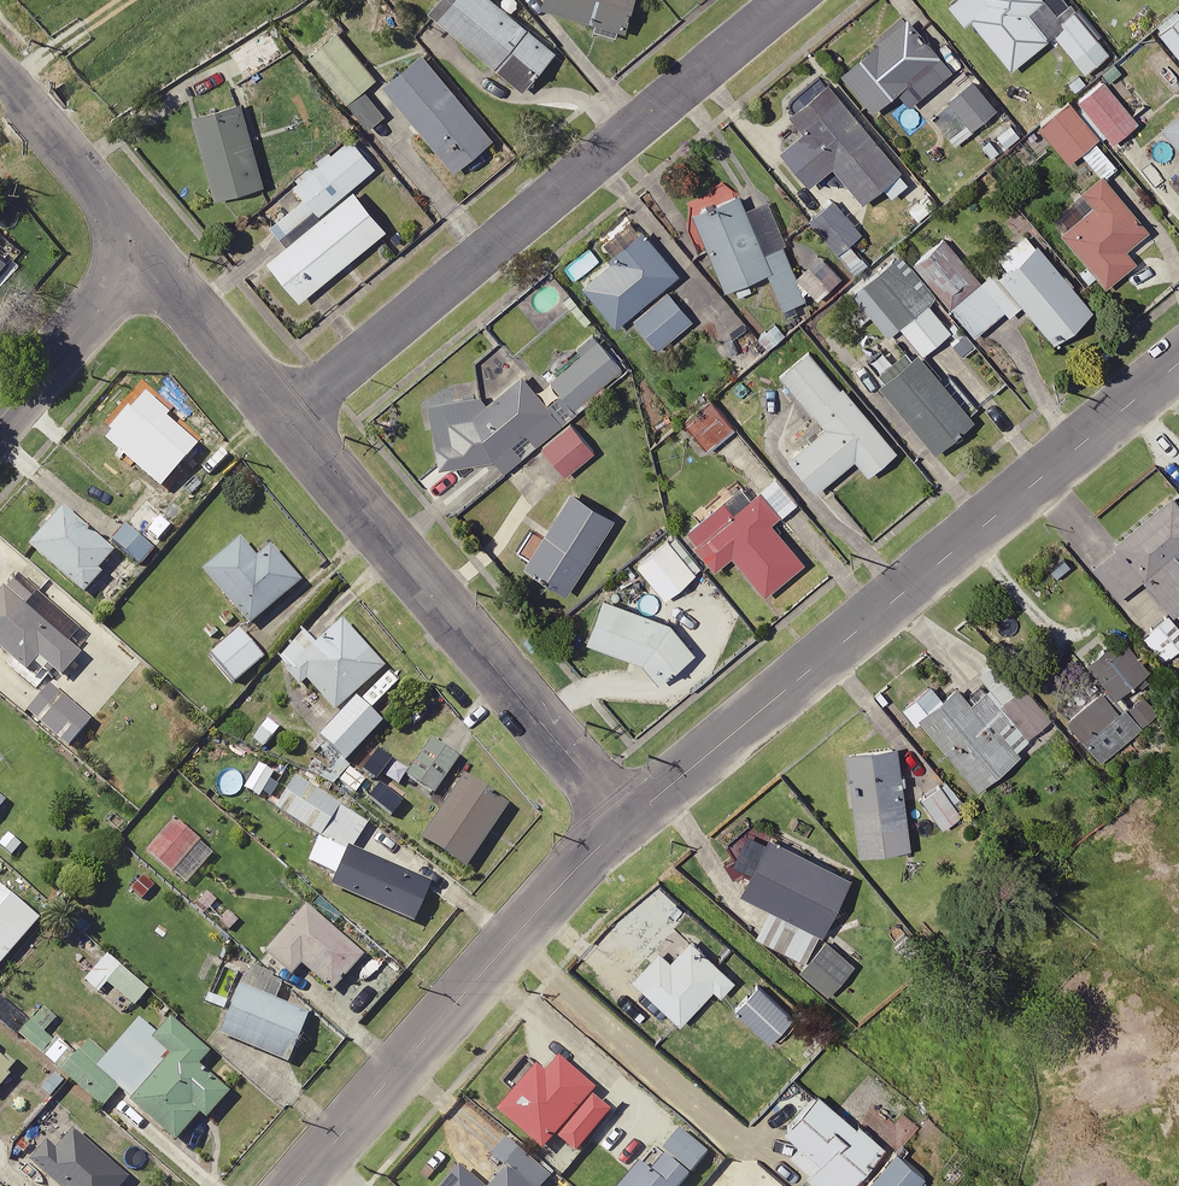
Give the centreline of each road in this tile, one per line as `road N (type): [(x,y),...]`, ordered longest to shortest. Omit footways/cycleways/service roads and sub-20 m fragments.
road 1 (residential): [(613,839),(1178,365)]
road 2 (residential): [(786,0),(283,421)]
road 3 (residential): [(283,421),(613,839)]
road 4 (tertiary): [(306,1185),(613,839)]
road 5 (residential): [(0,71),(147,251)]
road 6 (residential): [(0,418),(147,251)]
road 7 (residential): [(147,251),(283,421)]

